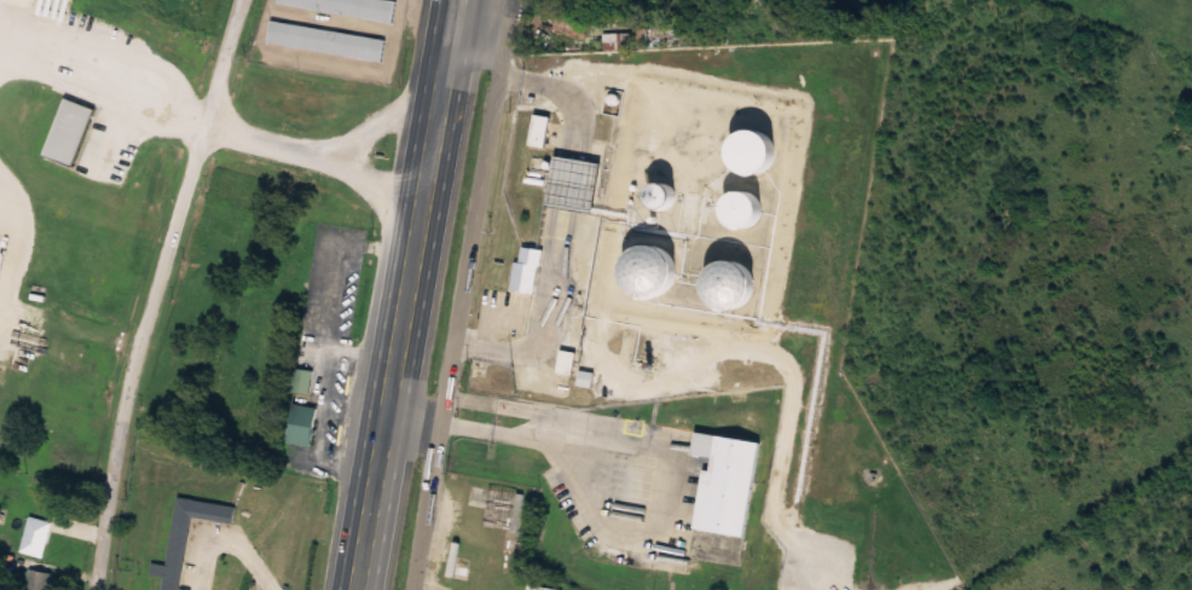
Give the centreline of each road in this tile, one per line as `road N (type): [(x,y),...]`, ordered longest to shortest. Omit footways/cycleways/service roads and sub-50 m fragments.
road 1 (residential): [(98,589),(133,353),(247,0)]
road 2 (residential): [(513,0),(411,589)]
road 3 (primary): [(444,0),(344,589)]
road 4 (primary): [(378,589),(476,0)]

